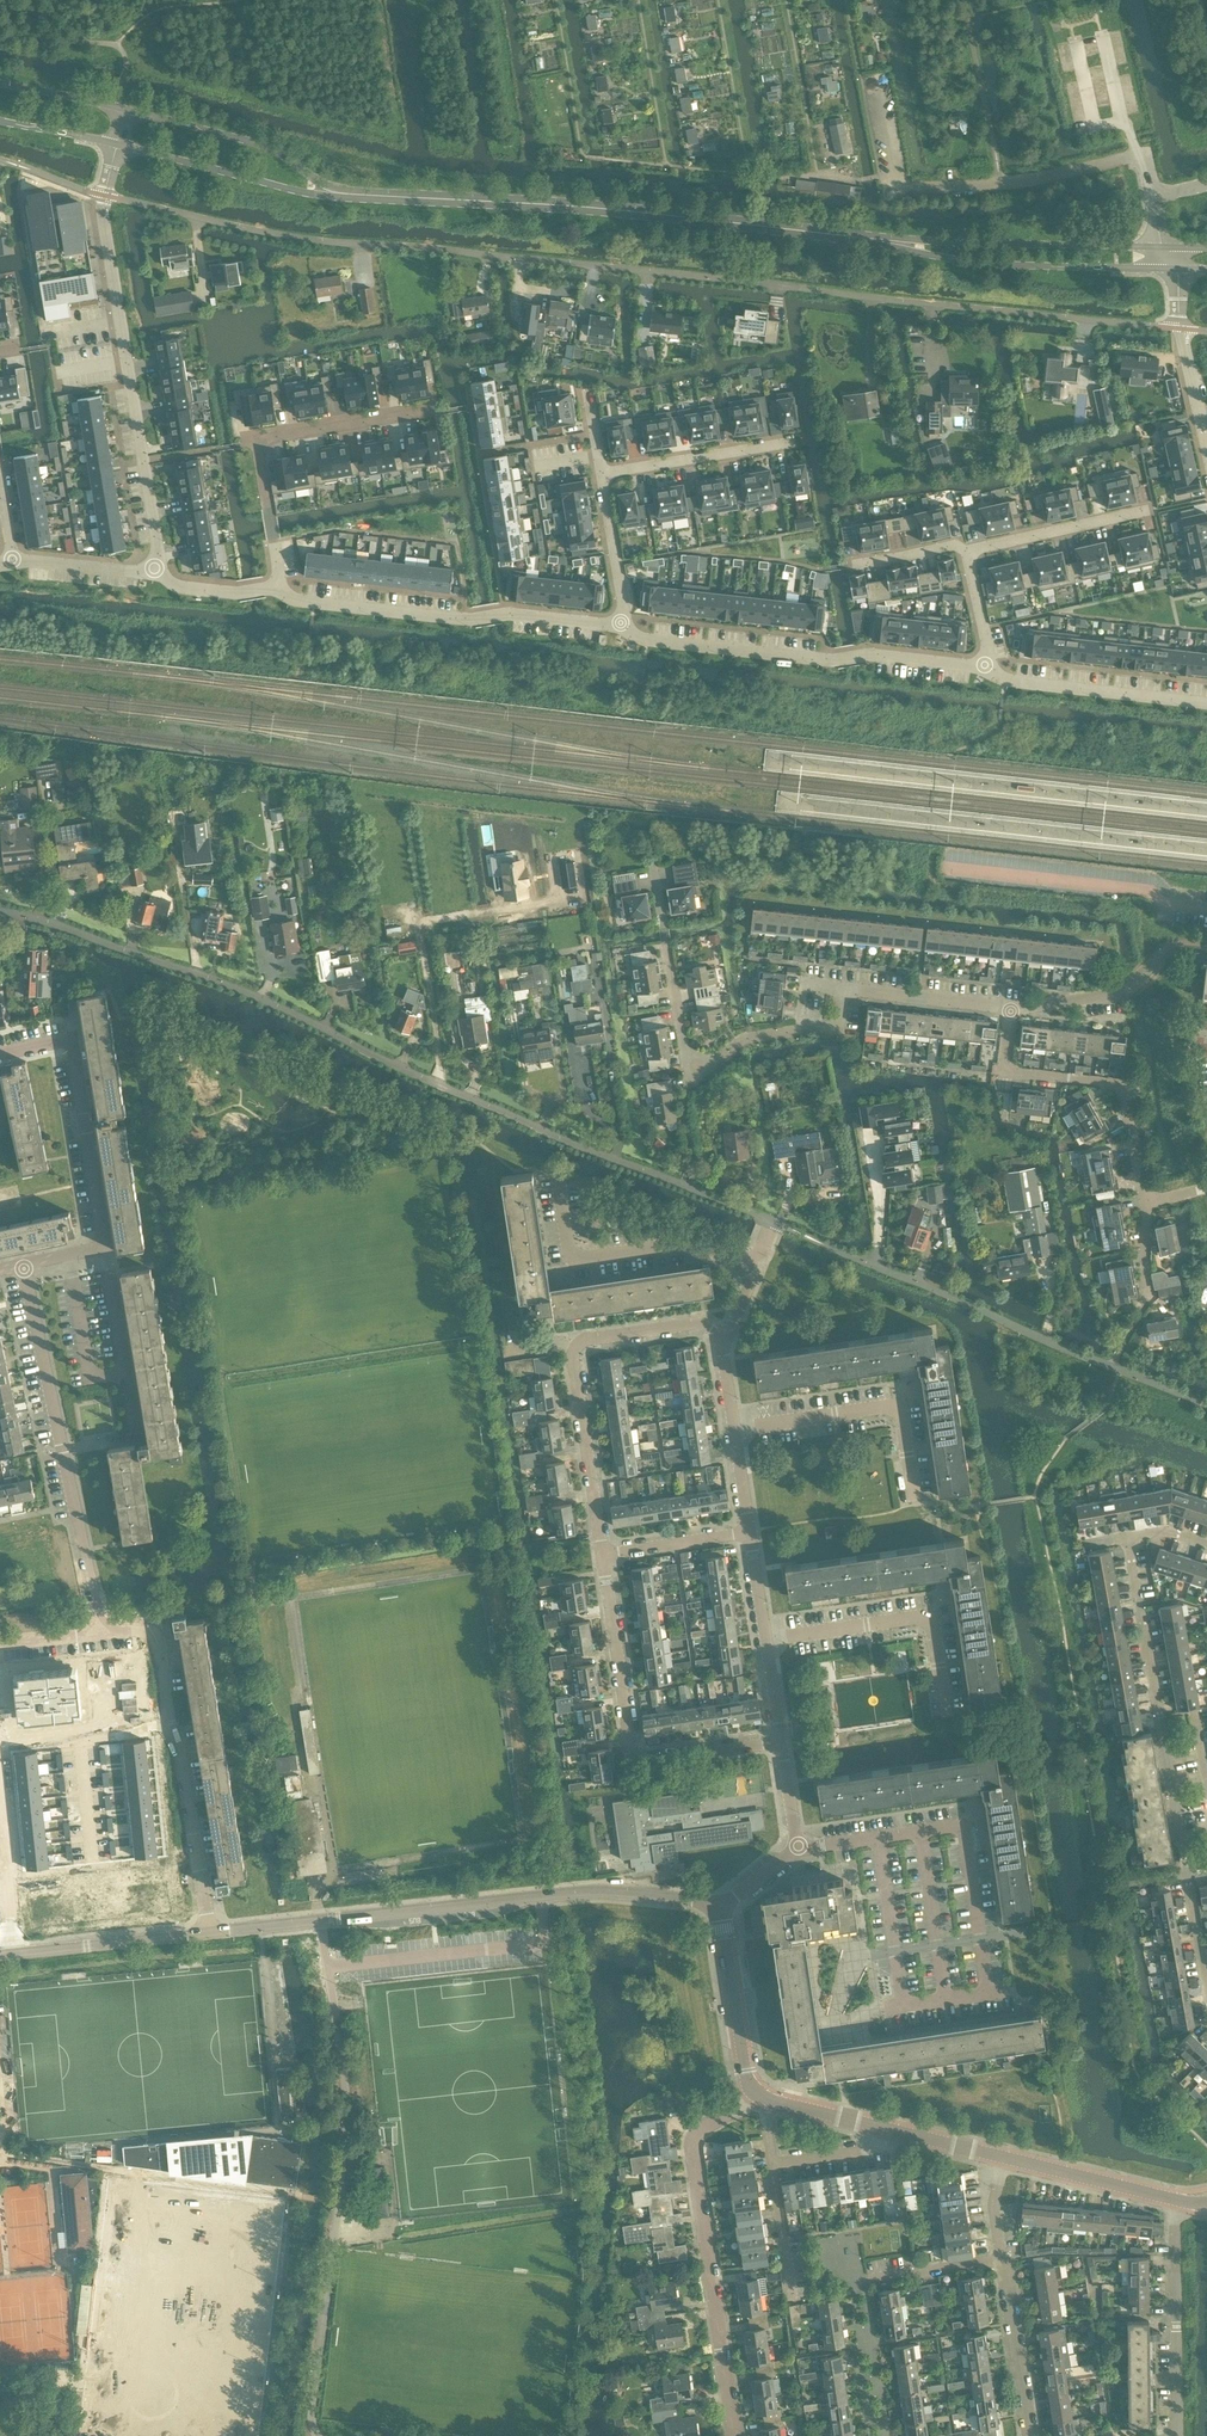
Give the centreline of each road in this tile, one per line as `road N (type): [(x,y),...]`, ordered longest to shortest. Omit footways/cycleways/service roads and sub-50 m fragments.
road 1 (residential): [(1181,330),(308,240),(103,194)]
road 2 (residential): [(773,1222),(550,1134),(245,990),(0,907)]
road 3 (unclassified): [(312,2435),(345,2079),(319,1922)]
road 4 (secondary): [(846,236),(579,205),(343,194)]
road 5 (residential): [(1206,1406),(773,1222)]
road 6 (residential): [(319,1922),(606,1893),(721,1906)]
road 7 (residential): [(157,571),(103,194)]
road 8 (residential): [(102,1634),(23,1266)]
road 9 (residential): [(624,625),(637,635),(832,663),(874,654),(991,669)]
road 10 (residential): [(735,2435),(691,2141),(751,2096)]
road 11 (residential): [(602,1554),(630,1770),(781,1743)]
road 12 (residential): [(102,1634),(157,1630),(215,1934)]
road 13 (residential): [(722,1336),(702,1323),(582,1342),(573,1362),(602,1554)]
road 14 (residential): [(279,588),(297,600),(470,619),(506,614),(624,625)]
road 15 (residential): [(439,410),(254,440),(279,588)]
road 16 (secondary): [(846,236),(985,261),(1175,269)]
road 17 (residential): [(1183,1869),(1127,1545)]
road 18 (secondary): [(1163,247),(846,236)]
road 19 (residential): [(843,989),(840,1019),(830,1024),(744,1038),(696,1066),(684,1047),(666,945)]
road 20 (residential): [(1011,1010),(1004,1072),(1122,1086),(1146,1203)]
road 21 (residential): [(107,1248),(66,1037),(0,1052)]
road 22 (unclassified): [(1155,197),(1147,156),(1001,186),(914,187)]
road 23 (residential): [(754,1268),(696,1242),(573,1259),(559,1174)]
road 24 (residential): [(916,1500),(900,1403),(735,1428)]
road 25 (residential): [(946,1712),(931,1616),(766,1641)]
road 26 (residential): [(989,1995),(966,1826),(879,1838)]
road 27 (residential): [(879,1838),(903,2007),(989,1995)]
road 28 (secondary): [(343,194),(257,145),(123,109)]
road 29 (secondary): [(114,144),(250,182),(343,194)]
road 30 (residential): [(1177,2435),(1178,2202)]
road 31 (residential): [(991,669),(1033,683),(1206,703)]
road 32 (residential): [(0,1956),(215,1934)]
road 33 (residential): [(1011,1010),(1121,992),(1176,947),(1206,950)]
road 34 (residential): [(602,478),(792,443)]
road 35 (residential): [(751,2096),(721,1906)]
road 36 (residential): [(135,1435),(107,1248)]
road 37 (residential): [(967,551),(1148,511)]
road 38 (residential): [(1178,2202),(1005,2159)]
road 39 (residential): [(1030,2435),(1004,2259)]
road 40 (residential): [(843,989),(1011,1010)]
road 41 (residential): [(852,2283),(1004,2259)]
road 42 (residential): [(602,1554),(750,1532)]
road 43 (residential): [(624,625),(602,478)]
road 44 (residential): [(15,562),(157,571)]
road 45 (residential): [(888,2130),(751,2096)]
road 46 (residential): [(1206,1998),(1183,1869)]
road 47 (residential): [(792,2292),(772,2166)]
road 48 (residential): [(157,571),(179,586),(279,588)]
road 49 (secondary): [(123,109),(0,84)]
road 50 (residential): [(772,2166),(862,2151),(888,2130)]
road 51 (residential): [(848,565),(955,545),(967,551)]
road 52 (residential): [(1206,448),(1181,330)]
road 53 (residential): [(1005,2159),(888,2130)]

